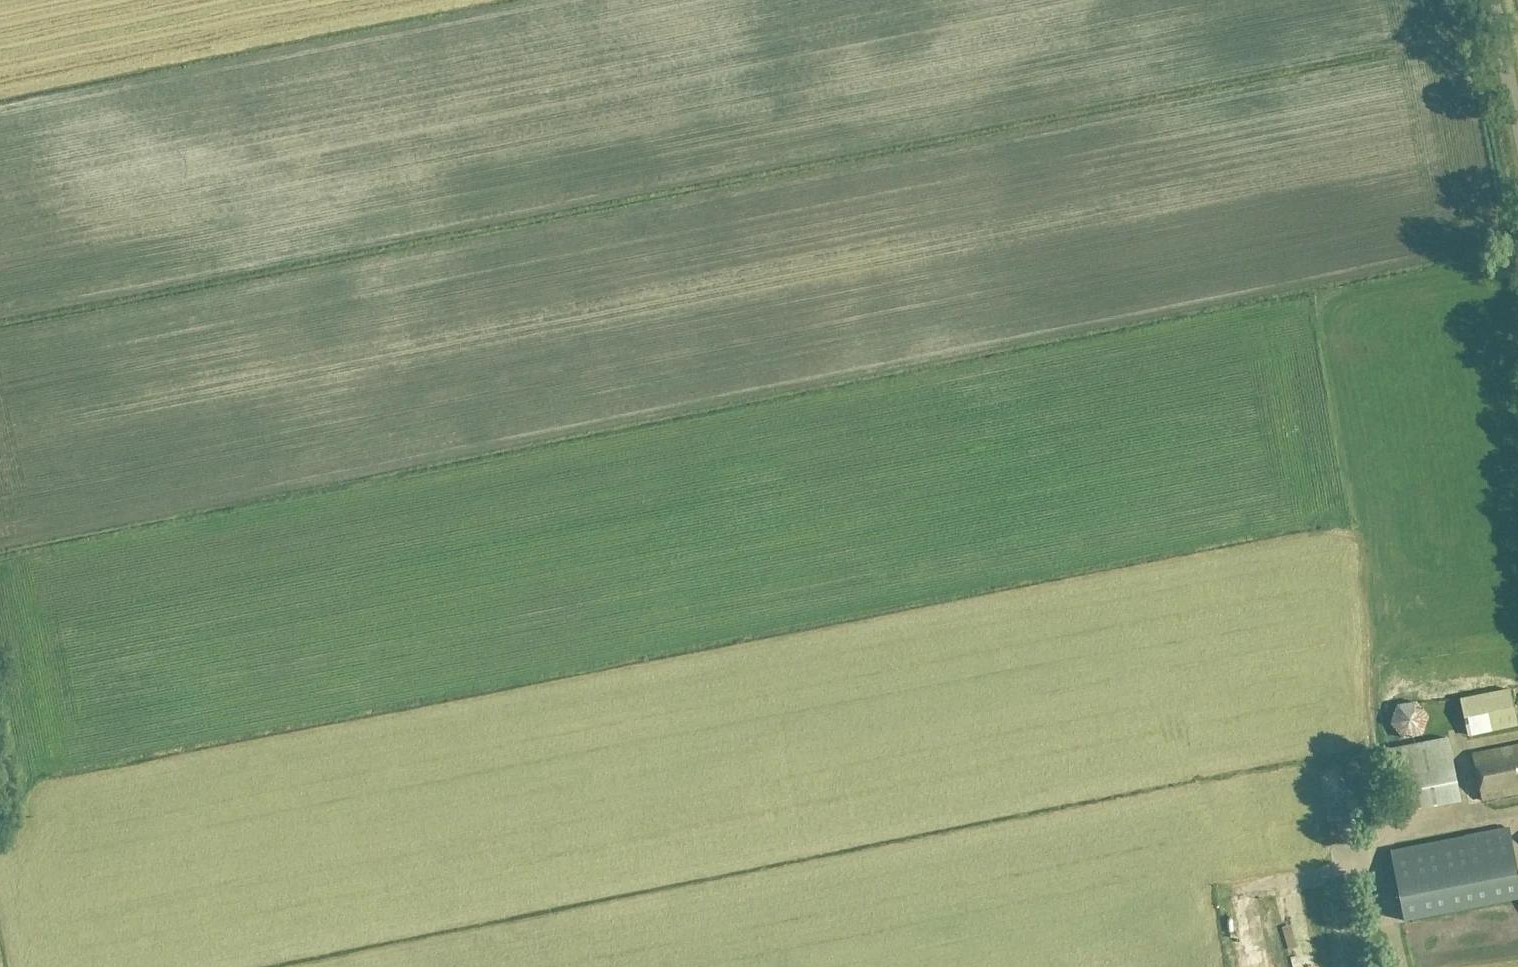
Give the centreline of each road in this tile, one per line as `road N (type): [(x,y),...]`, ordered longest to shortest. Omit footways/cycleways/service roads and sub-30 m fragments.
road 1 (unclassified): [(1517,149),(1488,0)]

